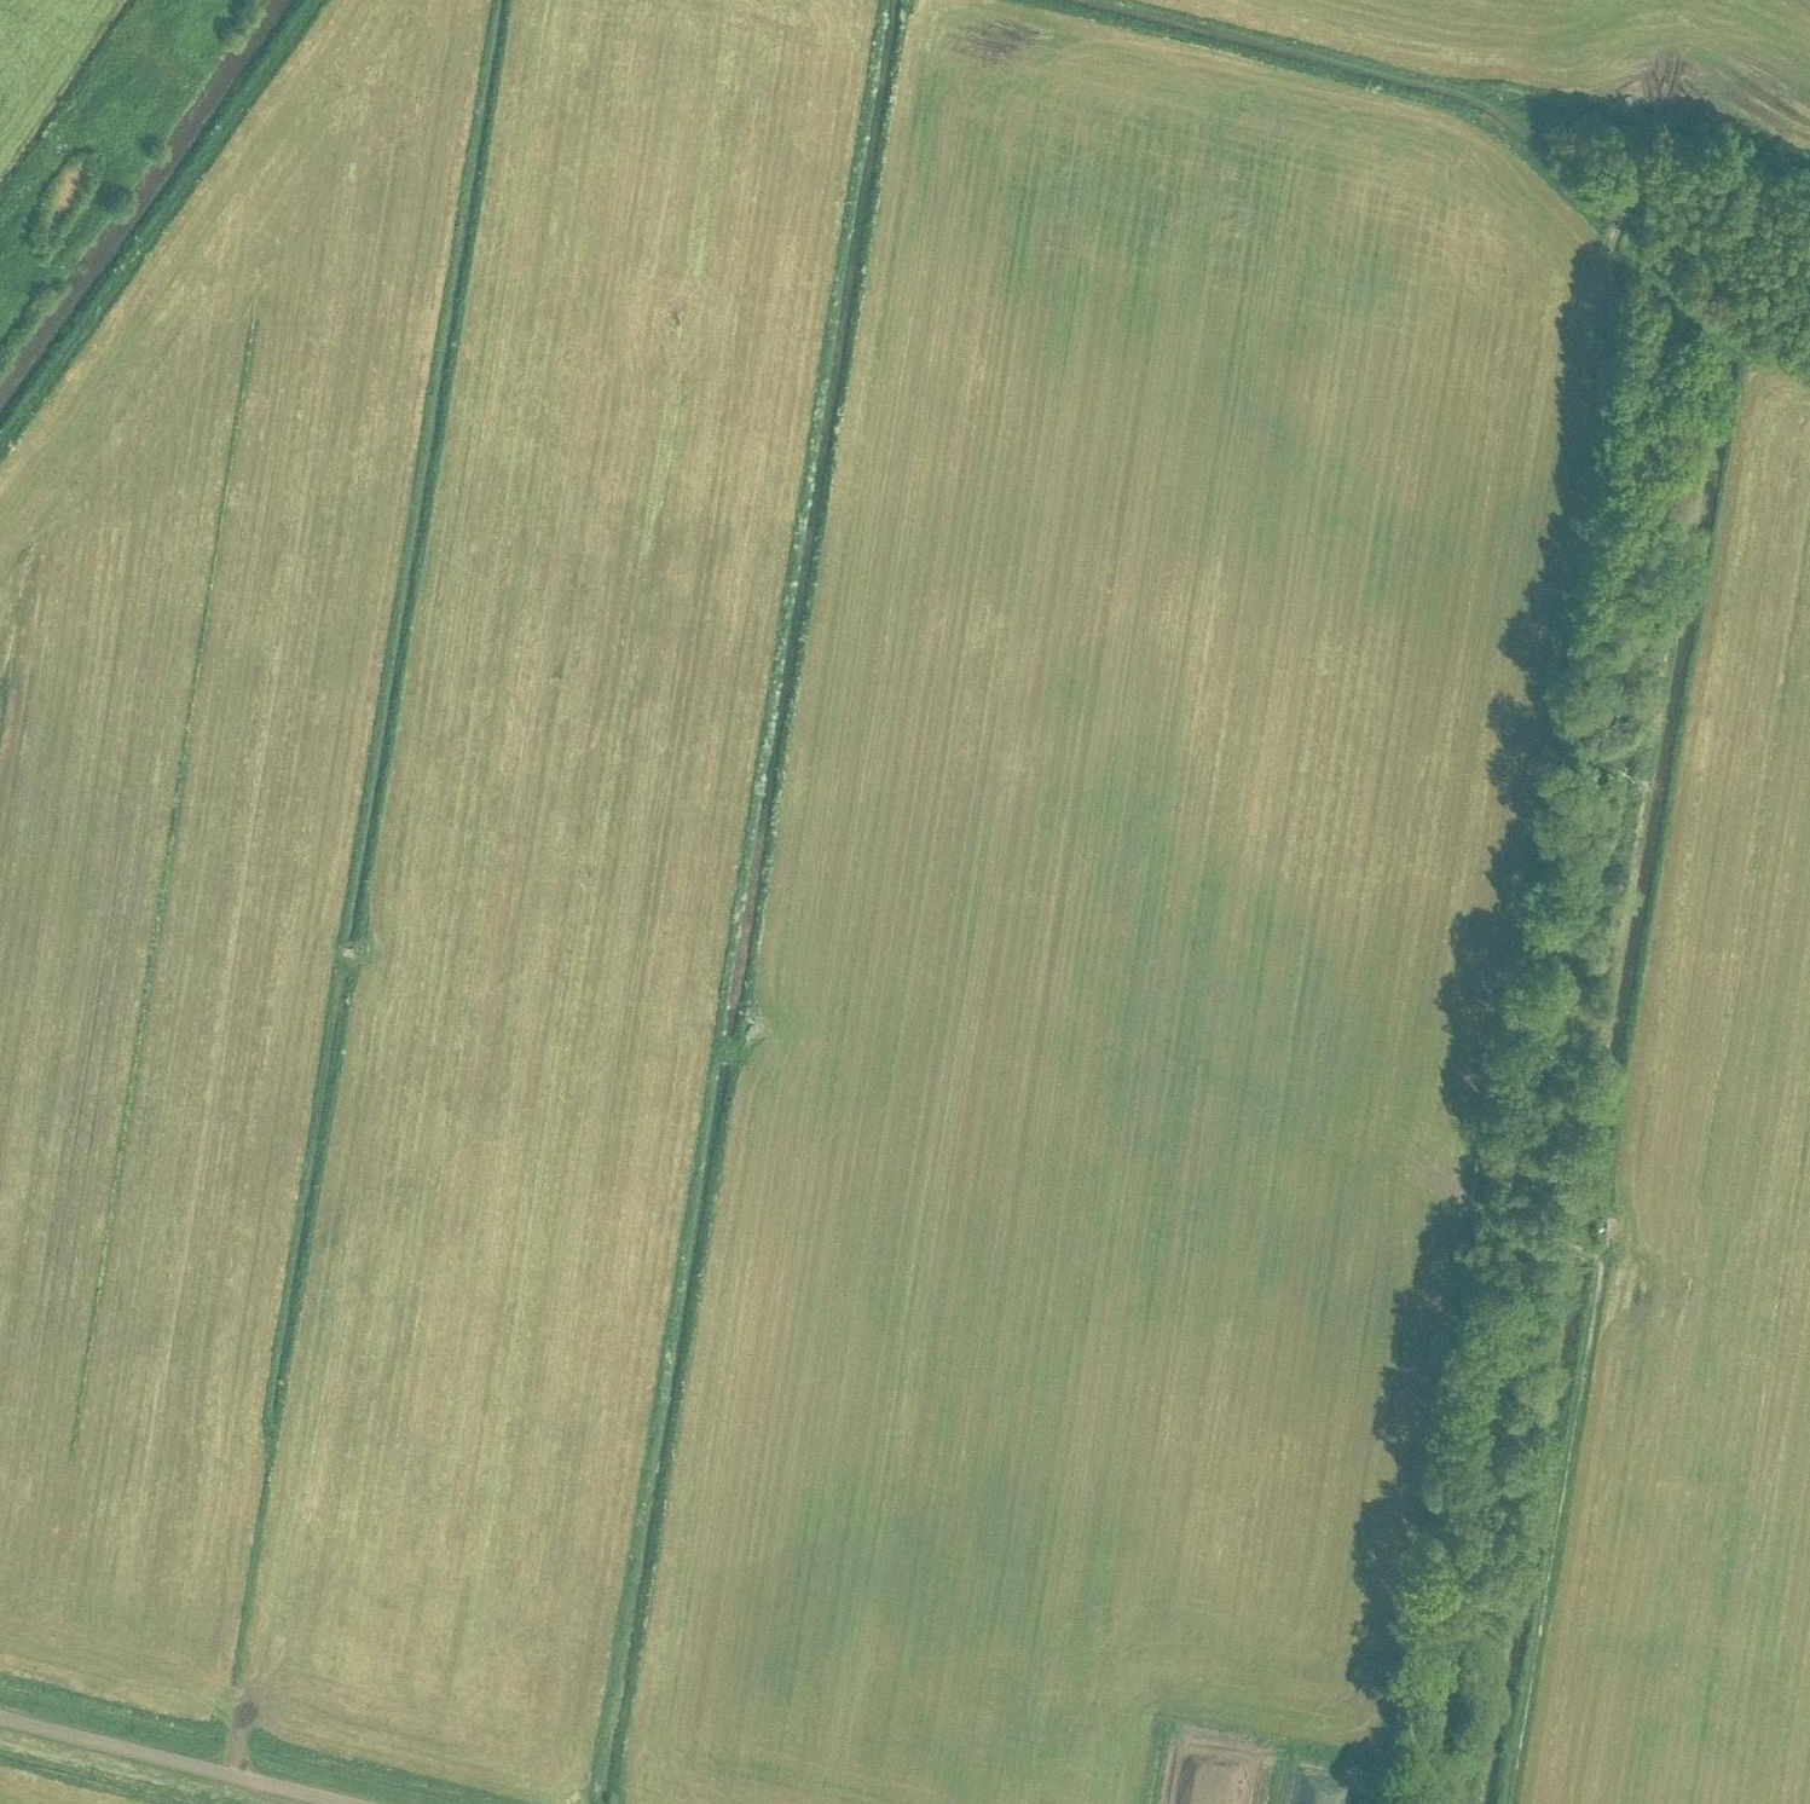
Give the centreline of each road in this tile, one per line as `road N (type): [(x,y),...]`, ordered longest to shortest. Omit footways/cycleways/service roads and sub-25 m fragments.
road 1 (track): [(317,0),(0,451)]
road 2 (unclassified): [(343,1803),(0,1719)]

